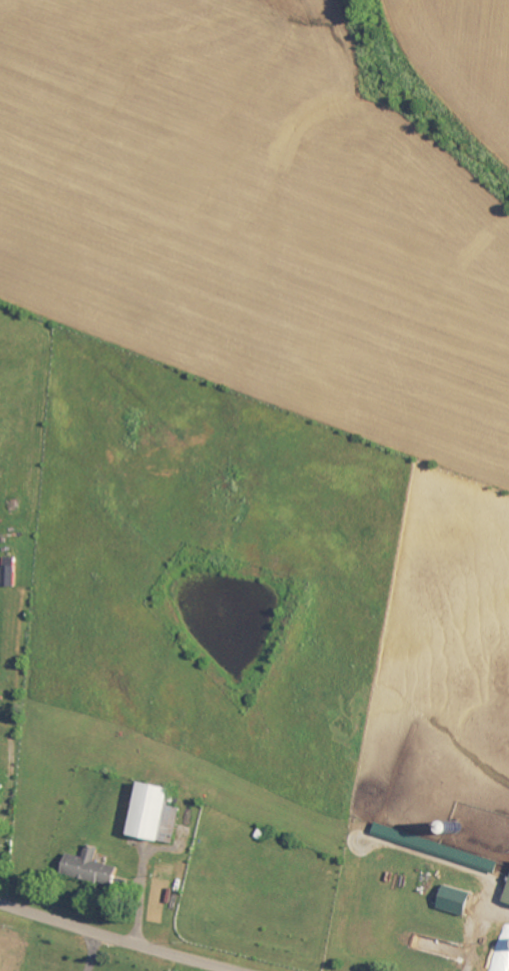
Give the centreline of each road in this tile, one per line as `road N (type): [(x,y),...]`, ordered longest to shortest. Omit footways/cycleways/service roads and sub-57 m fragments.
road 1 (residential): [(252,970),(0,899)]

